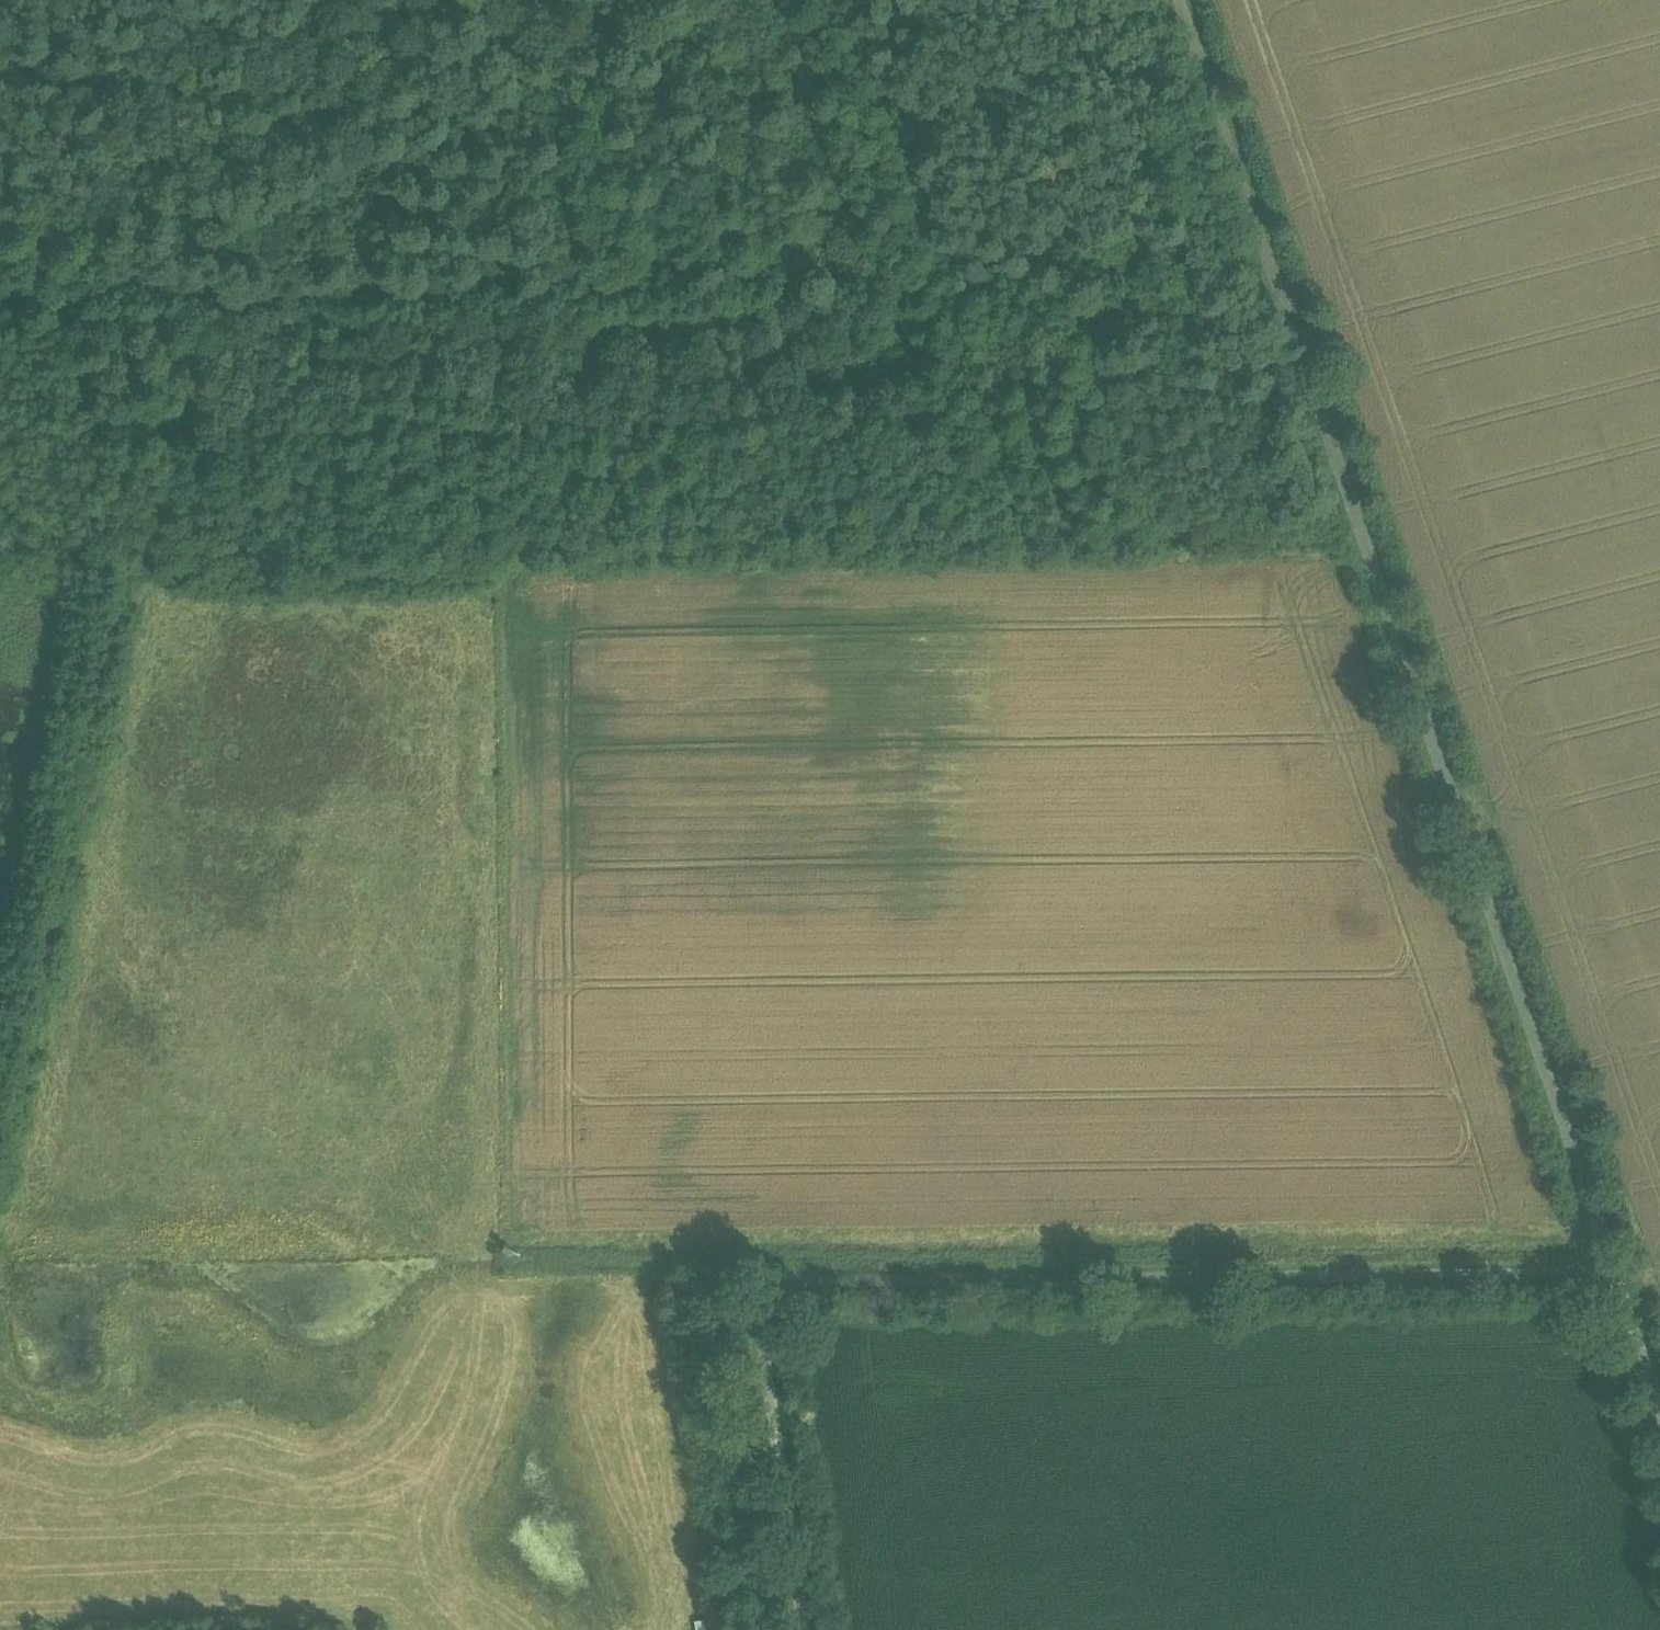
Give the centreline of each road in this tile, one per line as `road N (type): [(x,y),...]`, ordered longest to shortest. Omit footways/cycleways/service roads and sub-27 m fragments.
road 1 (unclassified): [(1183,0),(1618,1287)]
road 2 (unclassified): [(1618,1287),(1574,1278),(778,1290),(761,1319),(806,1629)]
road 3 (unclassified): [(1618,1287),(1659,1406)]

